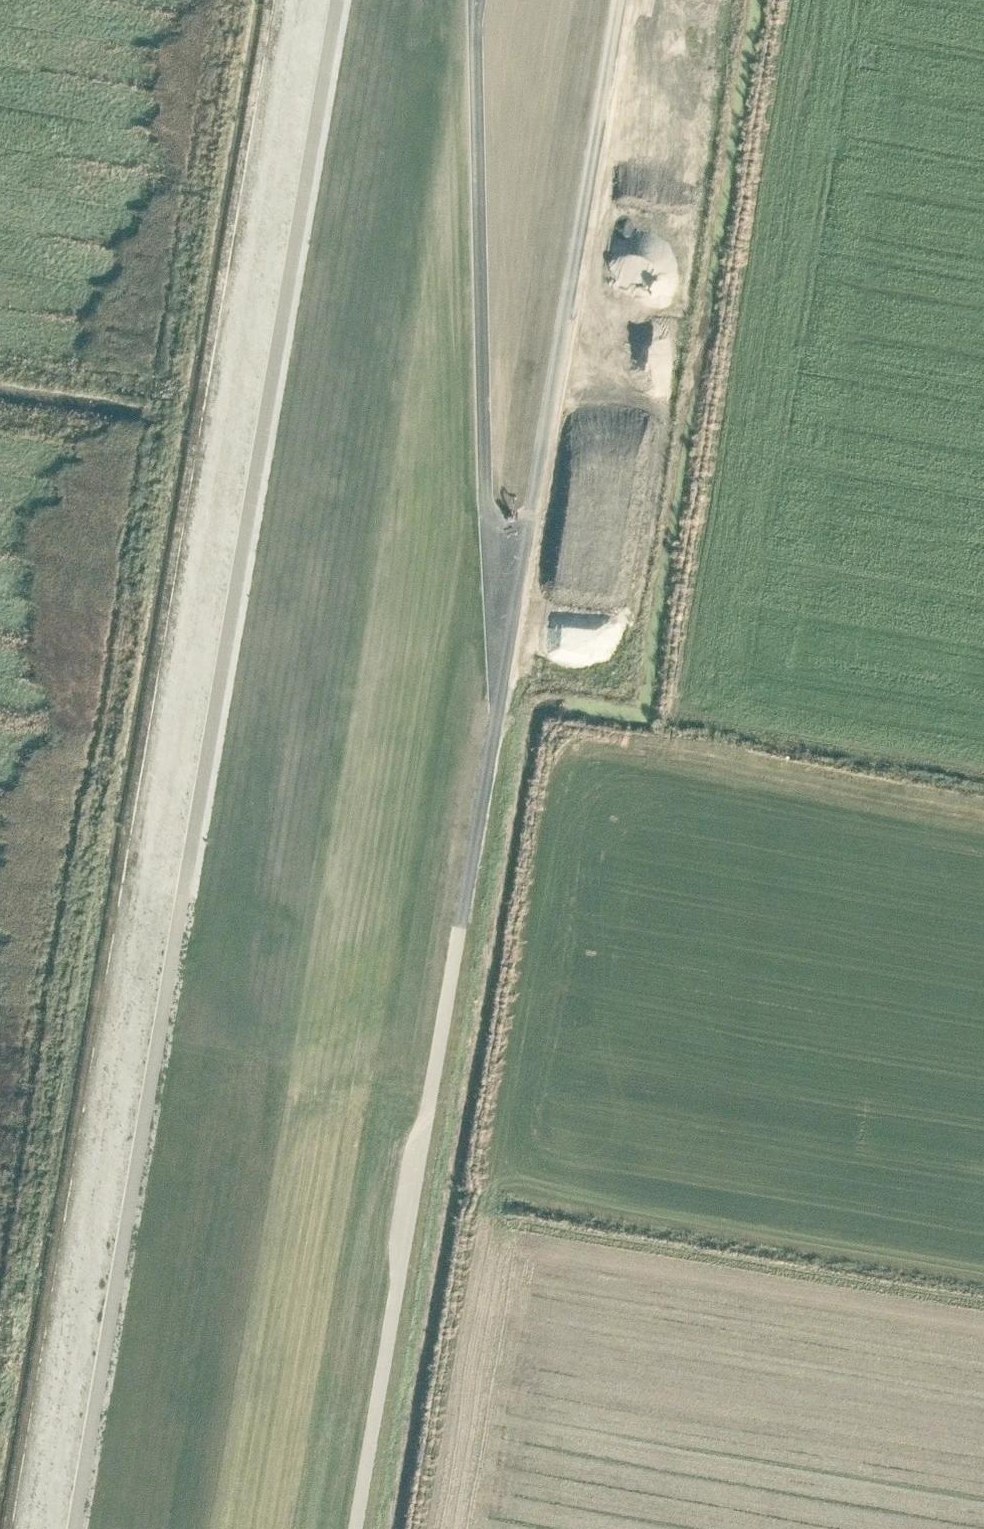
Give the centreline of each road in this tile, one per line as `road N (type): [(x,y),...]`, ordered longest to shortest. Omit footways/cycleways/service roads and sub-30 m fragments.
road 1 (track): [(346,0),(93,1528)]
road 2 (track): [(354,1528),(606,0)]
road 3 (track): [(191,939),(319,735),(401,526),(526,149),(605,3)]

